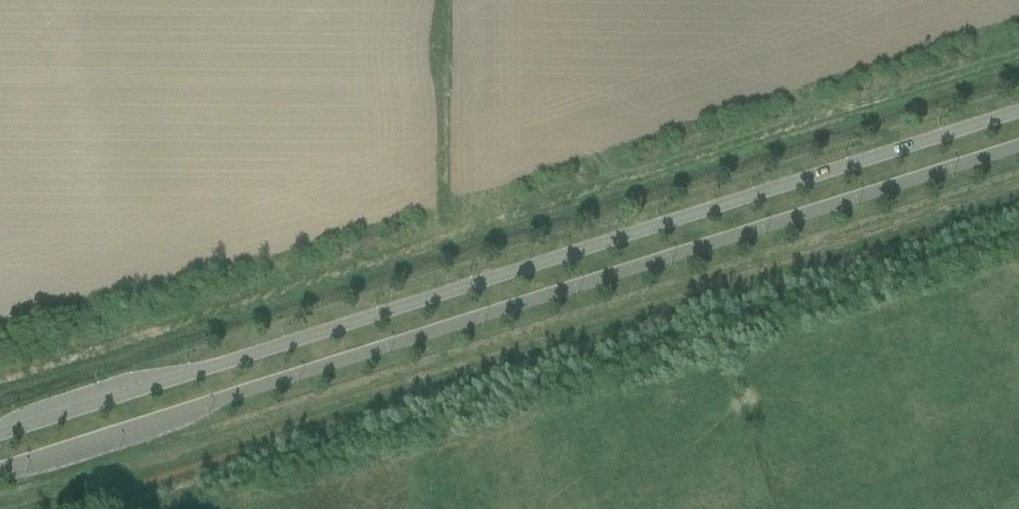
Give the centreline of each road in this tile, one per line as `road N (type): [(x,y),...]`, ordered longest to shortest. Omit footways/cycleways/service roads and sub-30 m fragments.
road 1 (tertiary): [(1018,109),(0,432)]
road 2 (tertiary): [(0,469),(1018,146)]

